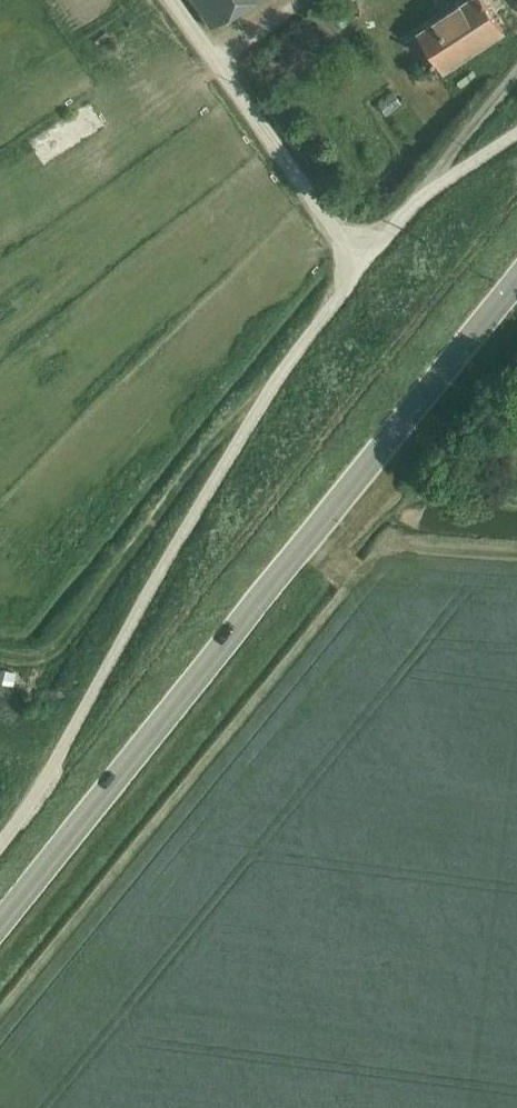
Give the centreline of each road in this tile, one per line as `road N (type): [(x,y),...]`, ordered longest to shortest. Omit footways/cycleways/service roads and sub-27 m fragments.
road 1 (secondary): [(0,918),(516,278)]
road 2 (unclassified): [(0,840),(270,390),(364,260)]
road 3 (unclassified): [(364,260),(336,231),(173,0)]
road 4 (unclassified): [(435,188),(516,74)]

